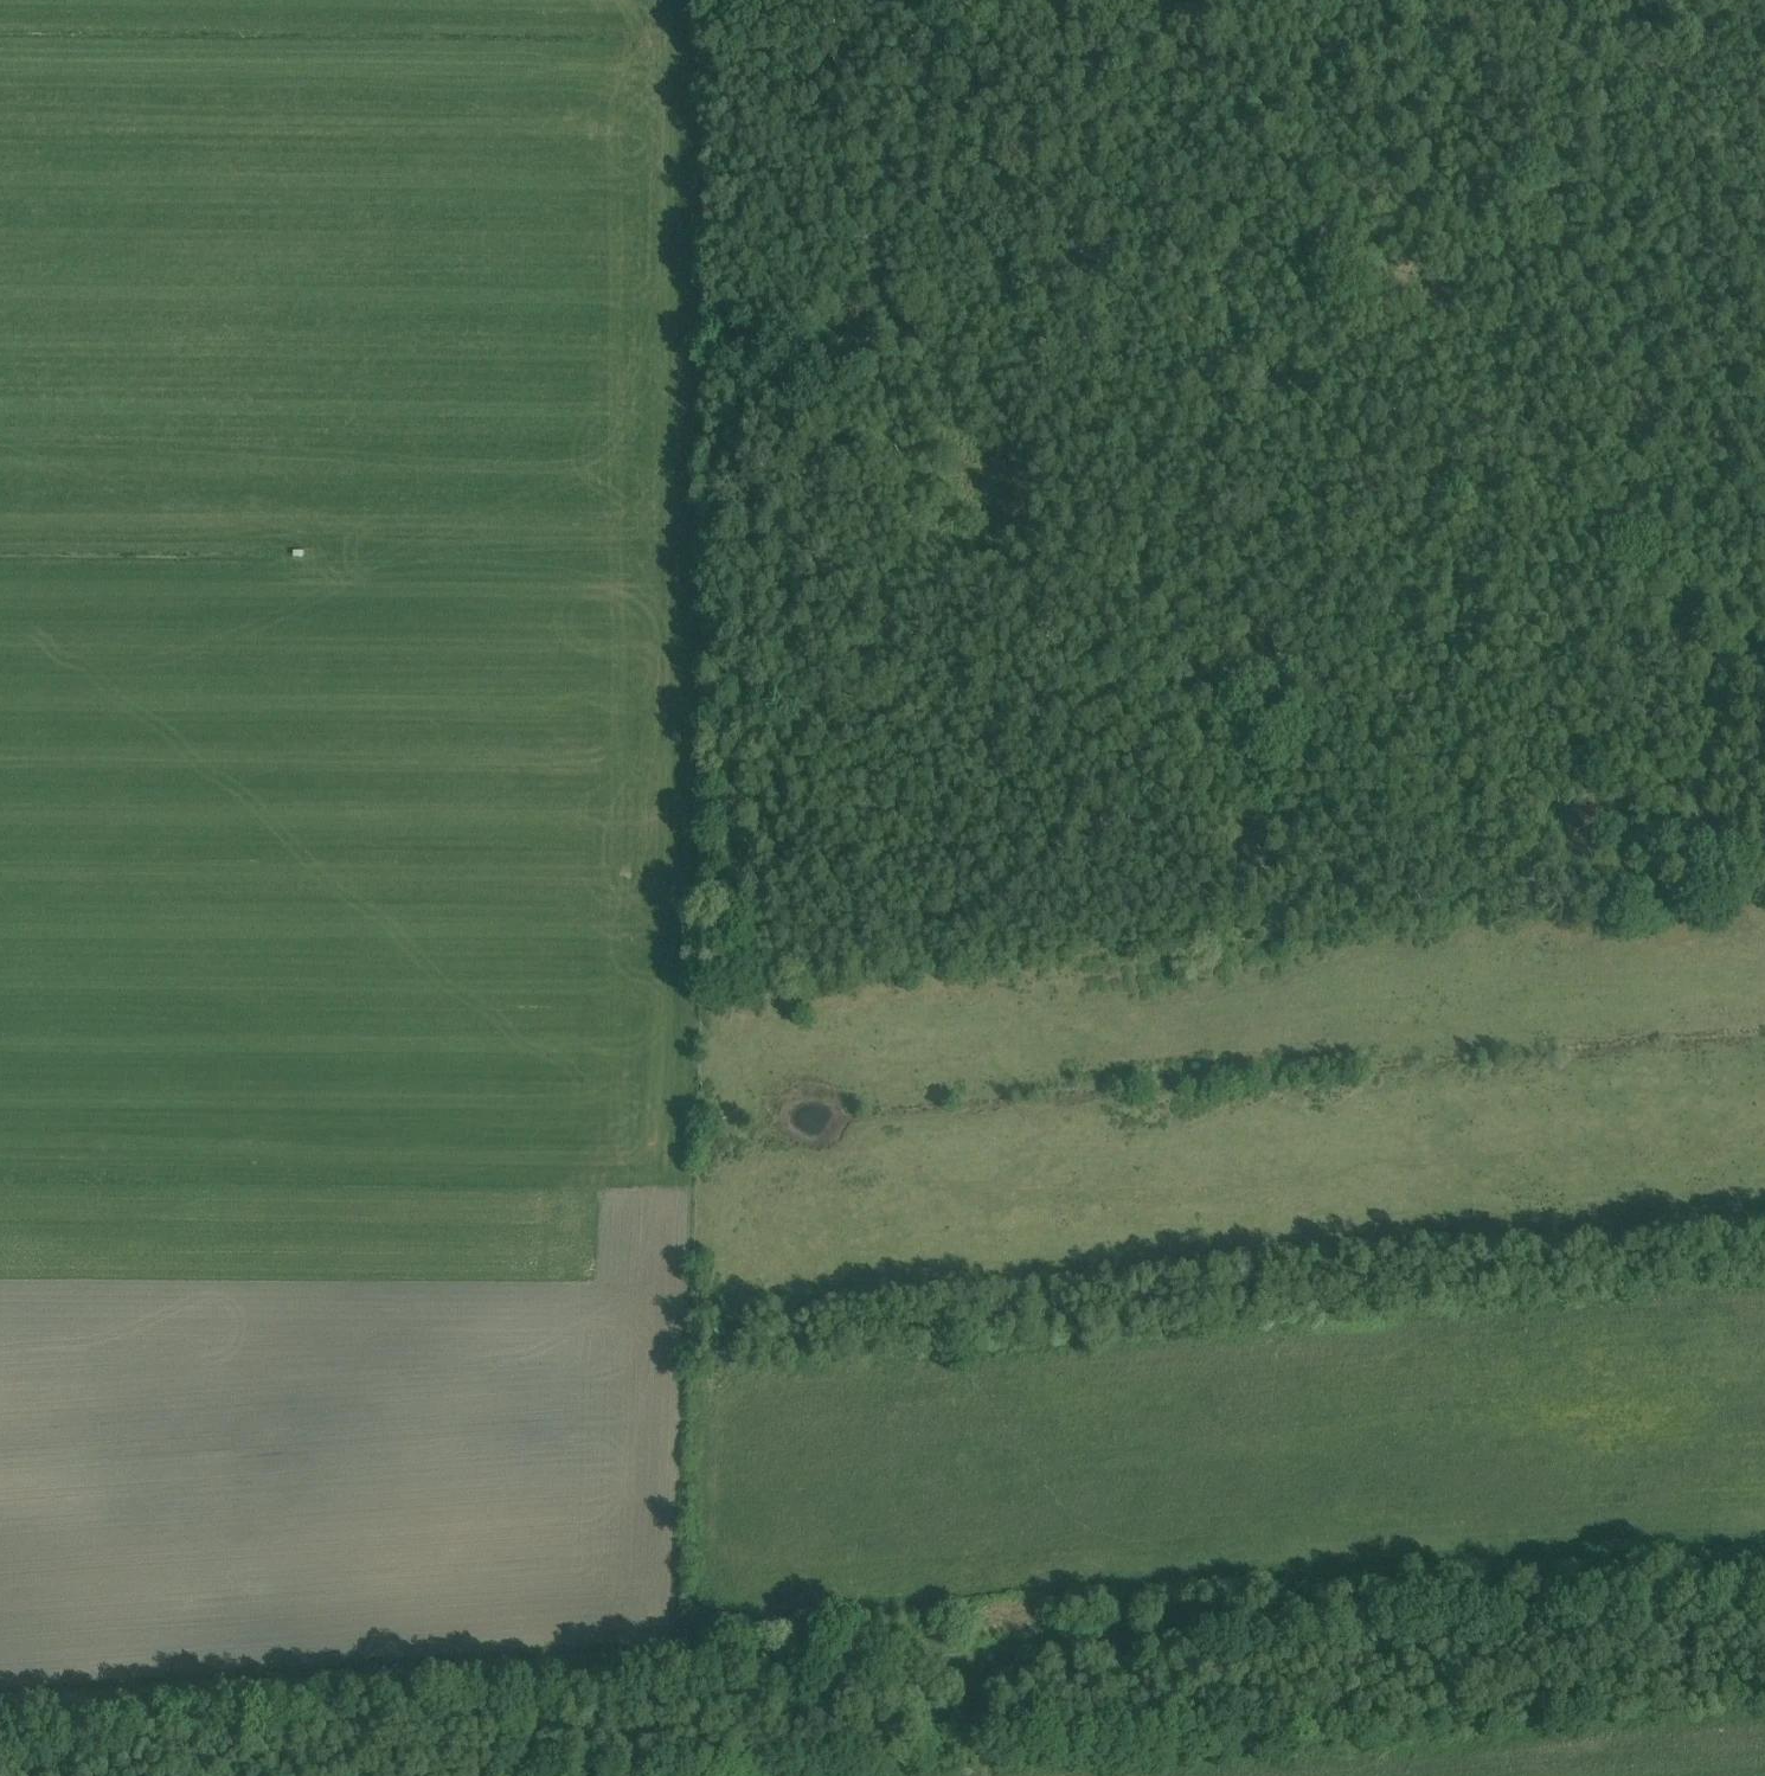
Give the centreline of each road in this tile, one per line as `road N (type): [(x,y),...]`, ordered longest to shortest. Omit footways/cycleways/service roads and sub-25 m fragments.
road 1 (track): [(947,1650),(0,1715)]
road 2 (track): [(947,1650),(1764,1594)]

